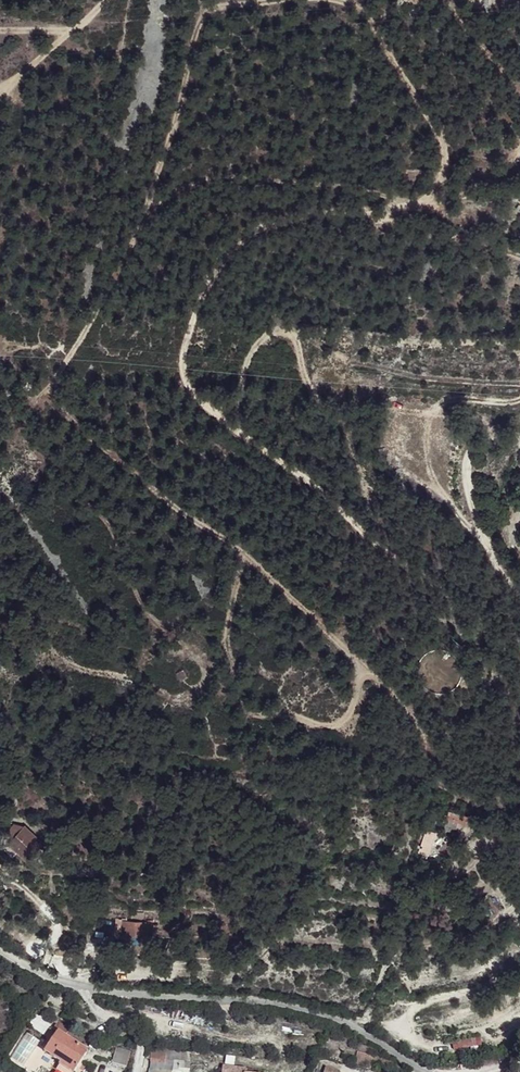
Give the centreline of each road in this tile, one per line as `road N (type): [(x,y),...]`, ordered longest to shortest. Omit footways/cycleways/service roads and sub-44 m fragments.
road 1 (residential): [(519,184),(322,212),(247,237),(227,249),(206,281),(182,352),(188,386),(208,409),(519,660)]
road 2 (unclassified): [(0,952),(91,992),(303,1008),(420,1071)]

